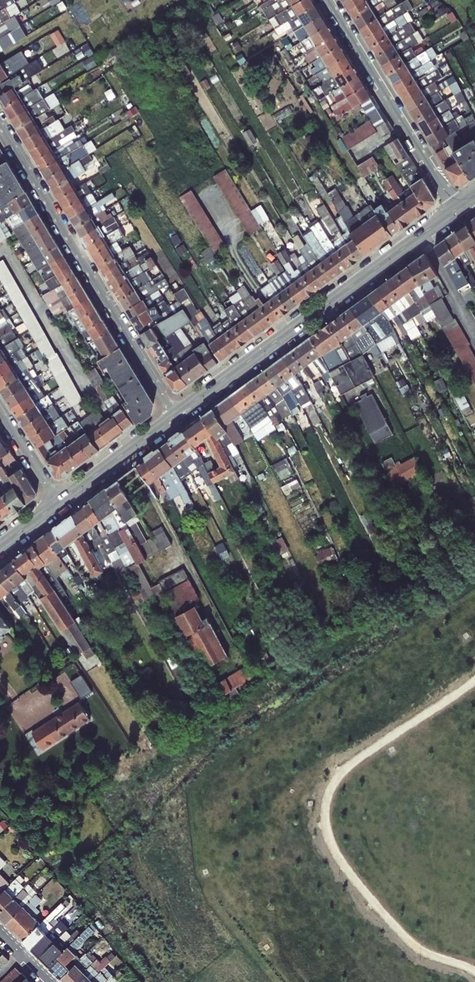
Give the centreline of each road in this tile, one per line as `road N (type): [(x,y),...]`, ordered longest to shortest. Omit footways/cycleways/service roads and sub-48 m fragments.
road 1 (secondary): [(456,210),(175,417)]
road 2 (residential): [(0,125),(175,417)]
road 3 (residential): [(329,0),(456,210)]
road 4 (secondary): [(175,417),(60,502)]

